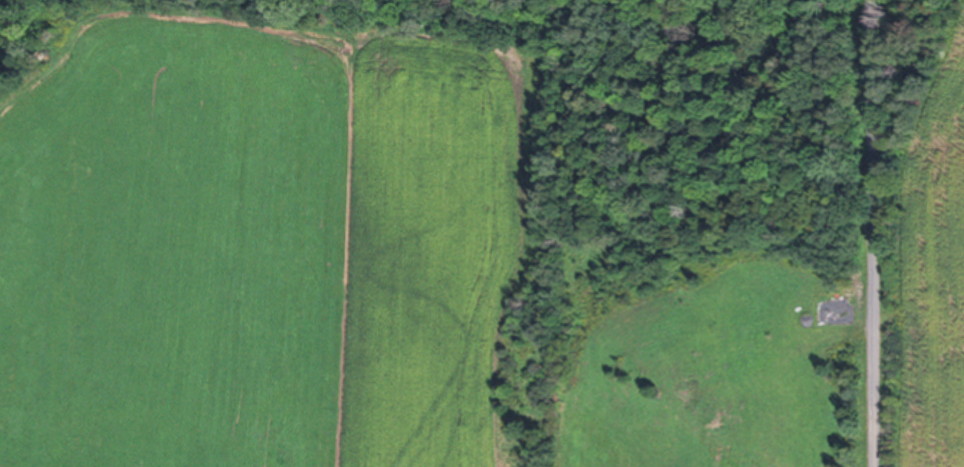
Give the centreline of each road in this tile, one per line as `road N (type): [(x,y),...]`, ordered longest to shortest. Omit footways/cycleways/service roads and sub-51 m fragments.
road 1 (residential): [(875,466),(868,0)]

